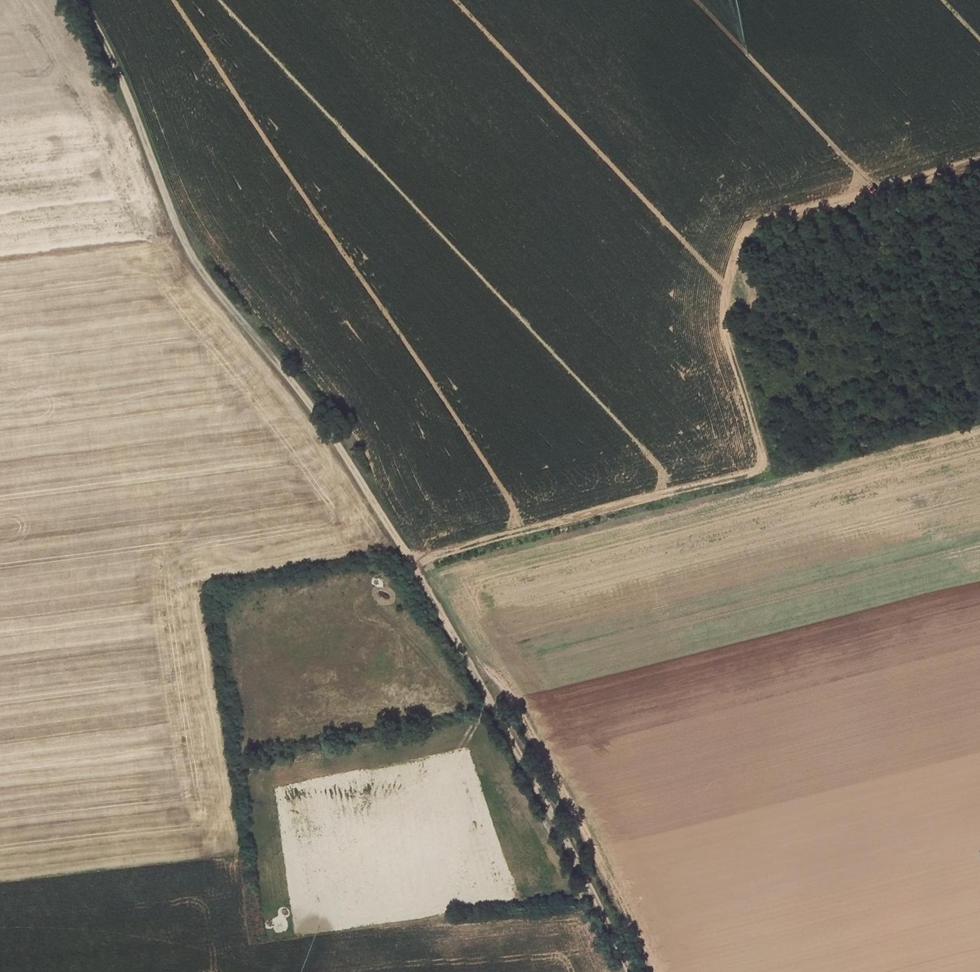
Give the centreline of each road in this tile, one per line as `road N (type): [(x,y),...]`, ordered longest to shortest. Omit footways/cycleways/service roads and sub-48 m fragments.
road 1 (track): [(624,971),(401,547),(341,452),(185,250),(129,104),(76,0)]

